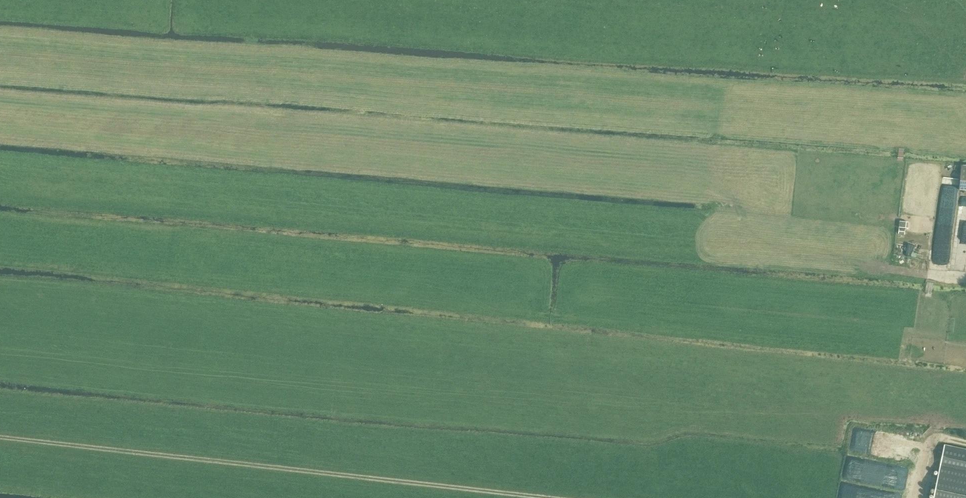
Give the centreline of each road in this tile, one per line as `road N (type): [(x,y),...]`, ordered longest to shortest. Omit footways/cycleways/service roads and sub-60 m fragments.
road 1 (track): [(0,438),(548,497)]

